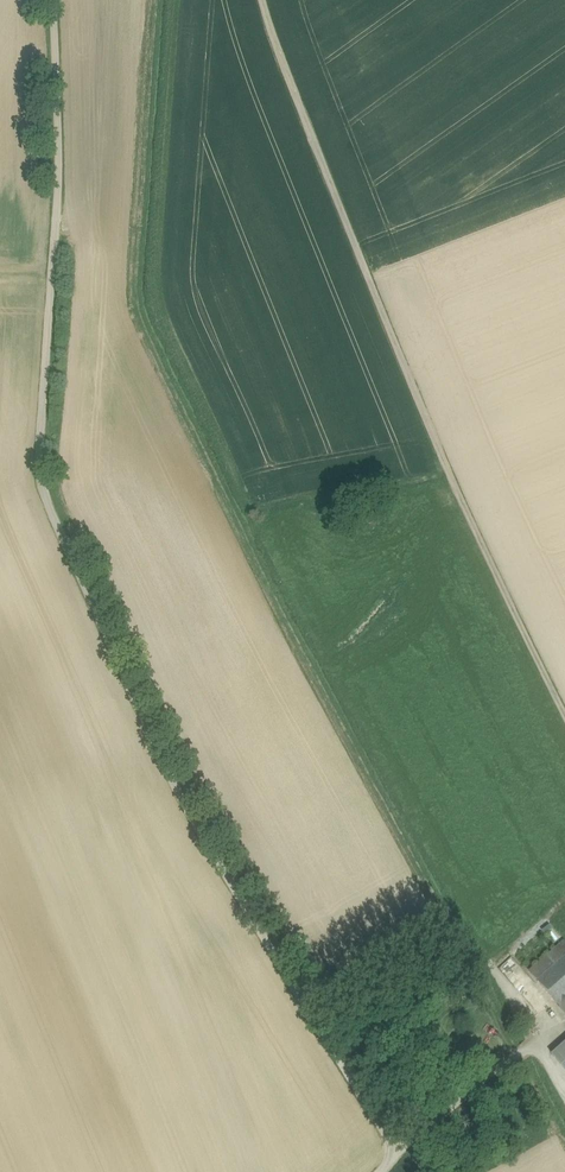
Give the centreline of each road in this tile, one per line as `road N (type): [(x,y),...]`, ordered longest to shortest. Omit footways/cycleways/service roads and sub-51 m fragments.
road 1 (track): [(57,0),(60,128),(45,453),(54,499),(202,817),(416,1148),(387,1171)]
road 2 (track): [(269,0),(395,325),(564,688)]
road 3 (track): [(416,1148),(555,1036)]

